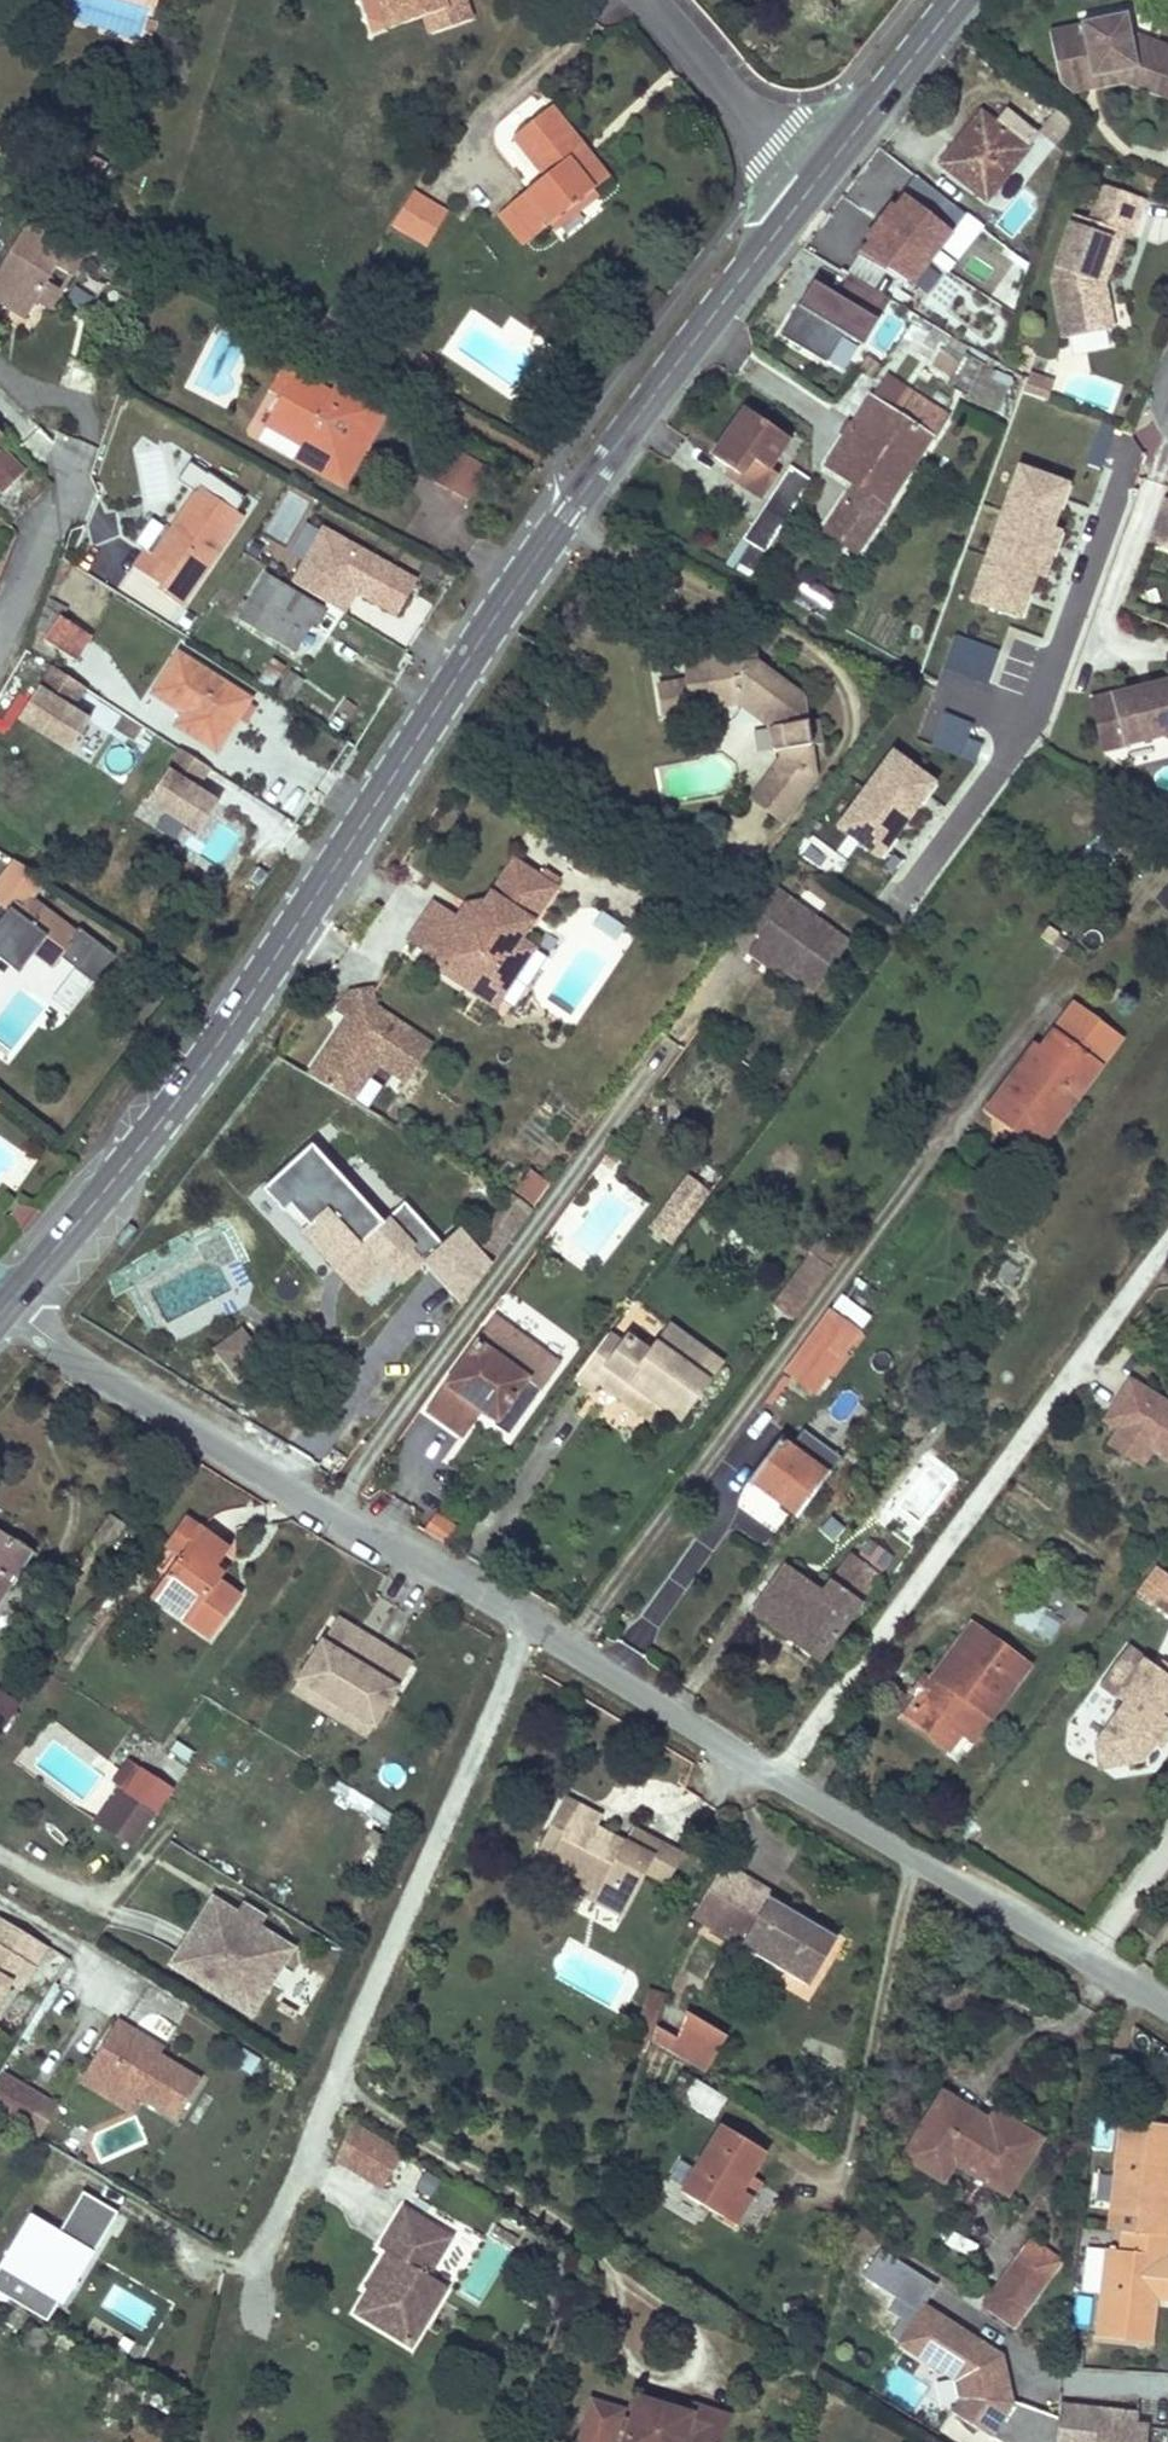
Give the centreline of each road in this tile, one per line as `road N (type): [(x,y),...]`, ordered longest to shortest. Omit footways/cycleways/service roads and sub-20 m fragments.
road 1 (residential): [(12,1301),(87,1368),(518,1615),(1167,2008)]
road 2 (tertiary): [(569,513),(207,1055),(12,1301)]
road 3 (tertiary): [(812,189),(586,489)]
road 4 (residential): [(644,0),(812,189)]
road 5 (tertiary): [(960,0),(812,189)]
road 6 (residential): [(0,632),(69,463)]

